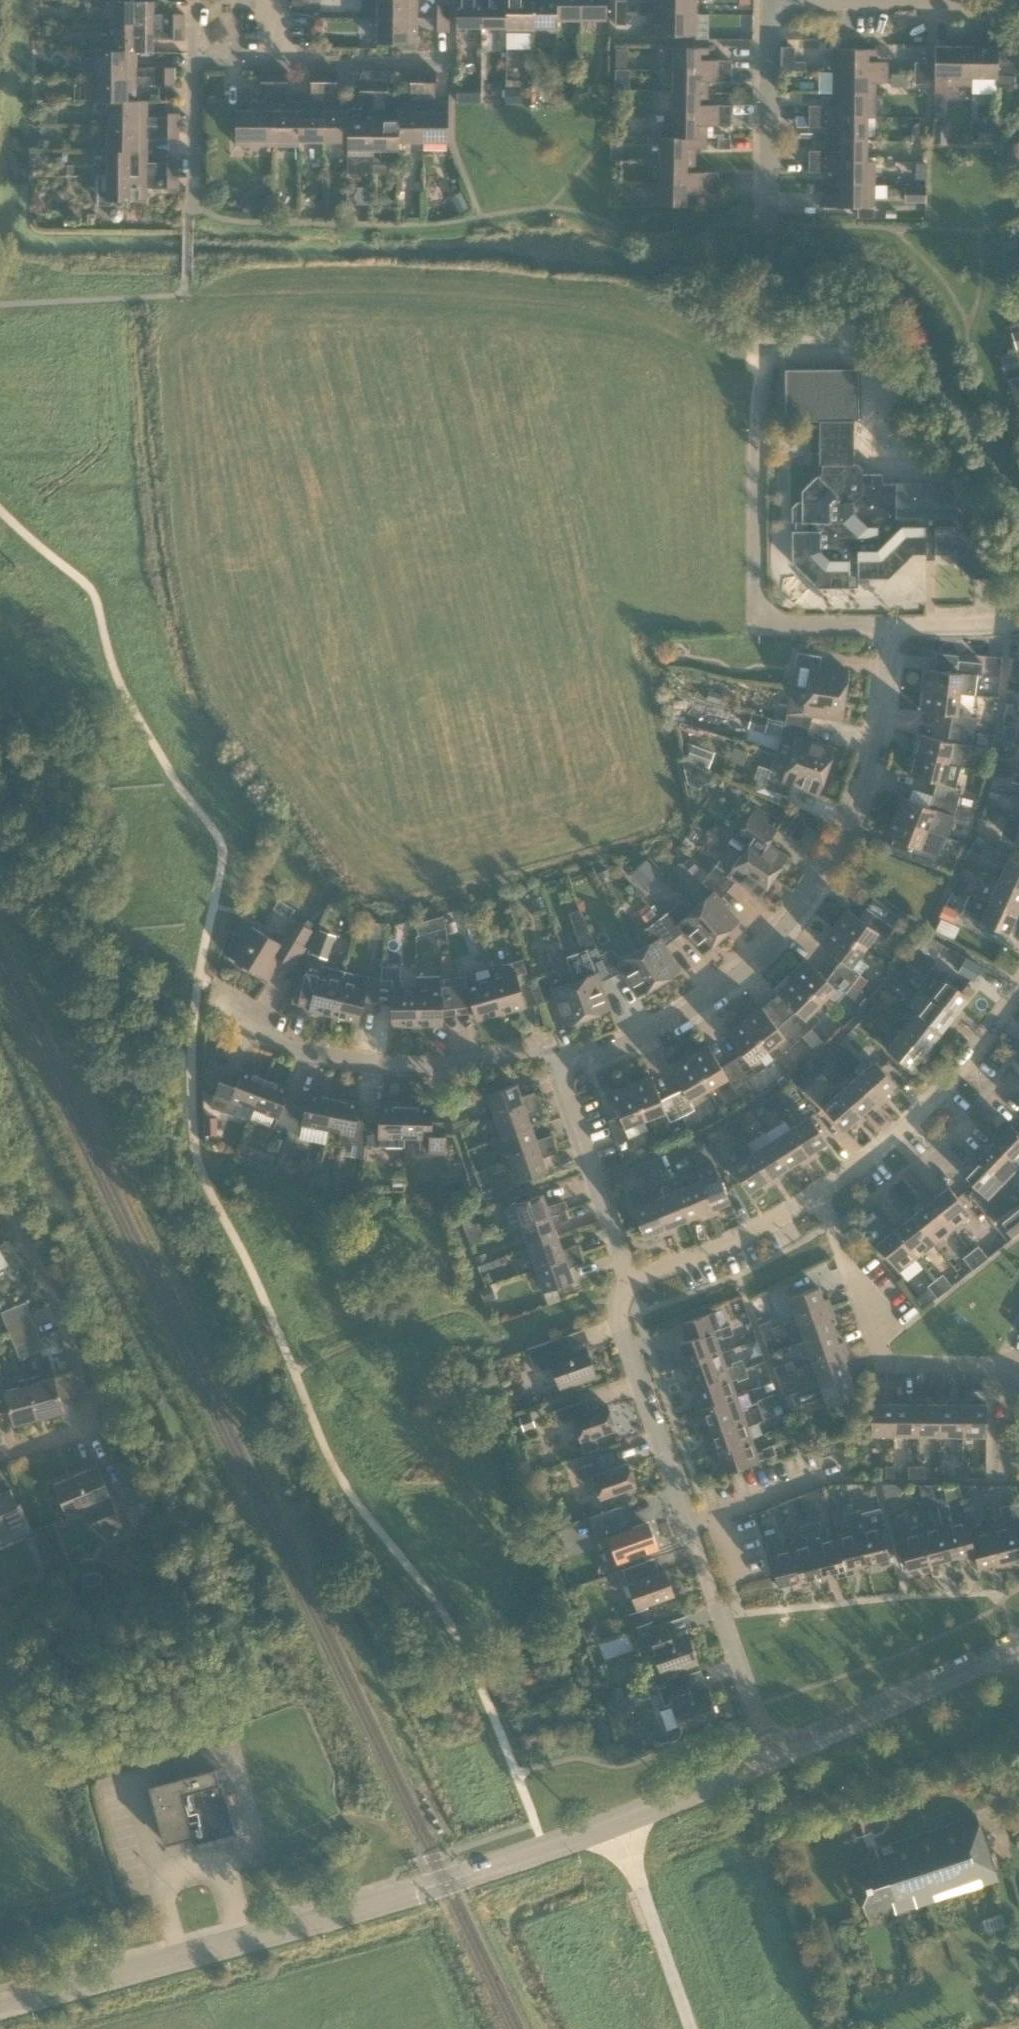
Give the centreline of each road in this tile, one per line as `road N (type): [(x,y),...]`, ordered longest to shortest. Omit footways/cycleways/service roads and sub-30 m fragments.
road 1 (tertiary): [(0,2004),(415,1890),(618,1819)]
road 2 (residential): [(557,1067),(682,1014),(741,973),(791,920),(861,788),(885,686),(889,624)]
road 3 (residential): [(557,1067),(551,1050),(539,1045),(430,1060),(325,1050),(274,1033),(242,1001),(200,978)]
road 4 (residential): [(766,627),(752,613),(767,310)]
road 5 (residential): [(1018,1365),(885,1363),(818,1192)]
road 6 (residential): [(818,1192),(916,1113),(1018,982)]
road 7 (residential): [(191,199),(195,61),(280,61),(280,0)]
road 8 (tertiary): [(775,1755),(1018,1644)]
road 9 (residential): [(689,1522),(617,1309),(619,1287),(630,1277)]
road 10 (residential): [(775,1755),(689,1522)]
road 11 (residential): [(769,222),(770,9),(778,0)]
road 12 (residential): [(630,1277),(557,1067)]
road 13 (unclassified): [(618,1819),(691,2028)]
road 14 (residential): [(630,1277),(753,1229),(818,1192)]
road 15 (residential): [(1018,1),(818,0)]
road 16 (tertiary): [(618,1819),(775,1755)]
road 17 (residential): [(889,624),(1018,620)]
road 18 (residential): [(766,627),(889,624)]
road 19 (residential): [(720,1511),(835,1470)]

